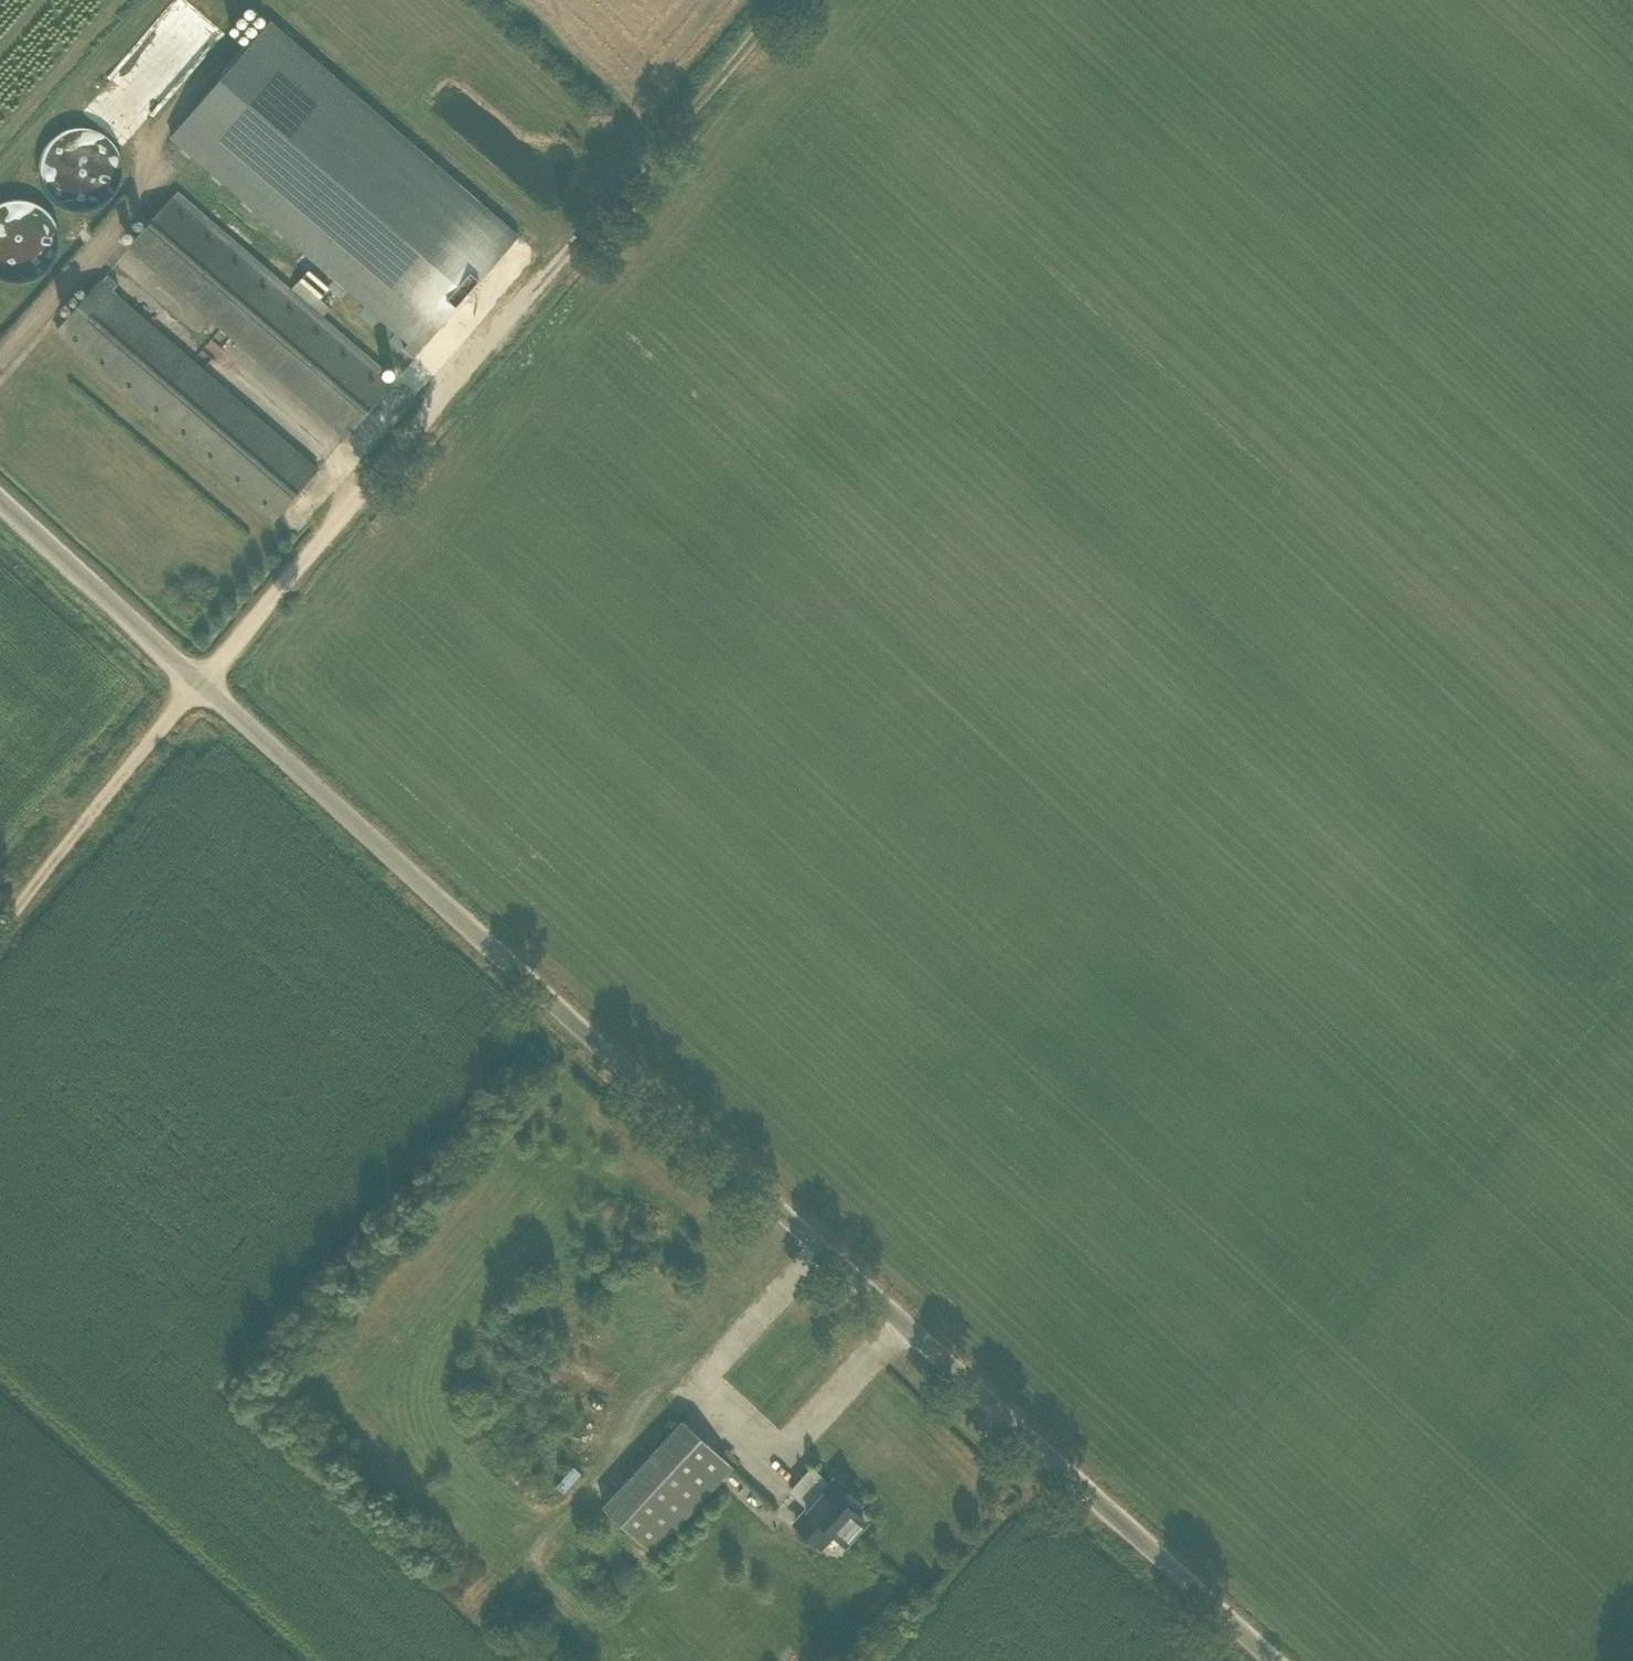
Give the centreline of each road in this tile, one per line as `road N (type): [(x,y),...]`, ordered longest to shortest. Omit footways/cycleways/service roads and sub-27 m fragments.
road 1 (unclassified): [(1278,1660),(0,500)]
road 2 (track): [(0,913),(788,0)]

